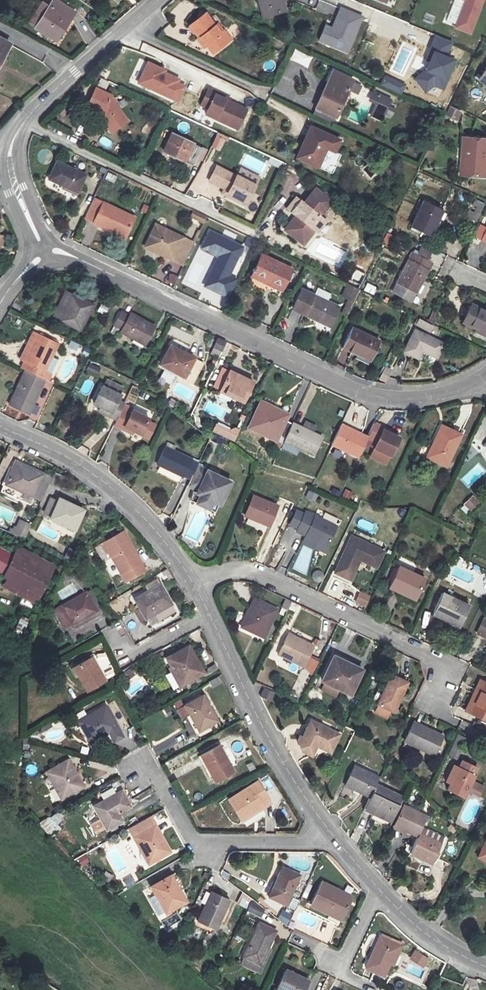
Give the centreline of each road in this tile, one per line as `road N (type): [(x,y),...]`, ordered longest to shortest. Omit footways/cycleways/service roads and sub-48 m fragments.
road 1 (residential): [(485,378),(428,397),(357,391),(42,247)]
road 2 (residential): [(187,579),(253,574),(447,667),(432,701)]
road 3 (residential): [(208,616),(277,757),(328,833)]
road 4 (residential): [(0,426),(134,508),(187,579)]
road 5 (residential): [(328,833),(292,843),(195,843),(151,770),(134,769)]
road 6 (residential): [(10,166),(25,121),(149,0)]
road 7 (residential): [(379,892),(418,929),(485,967)]

